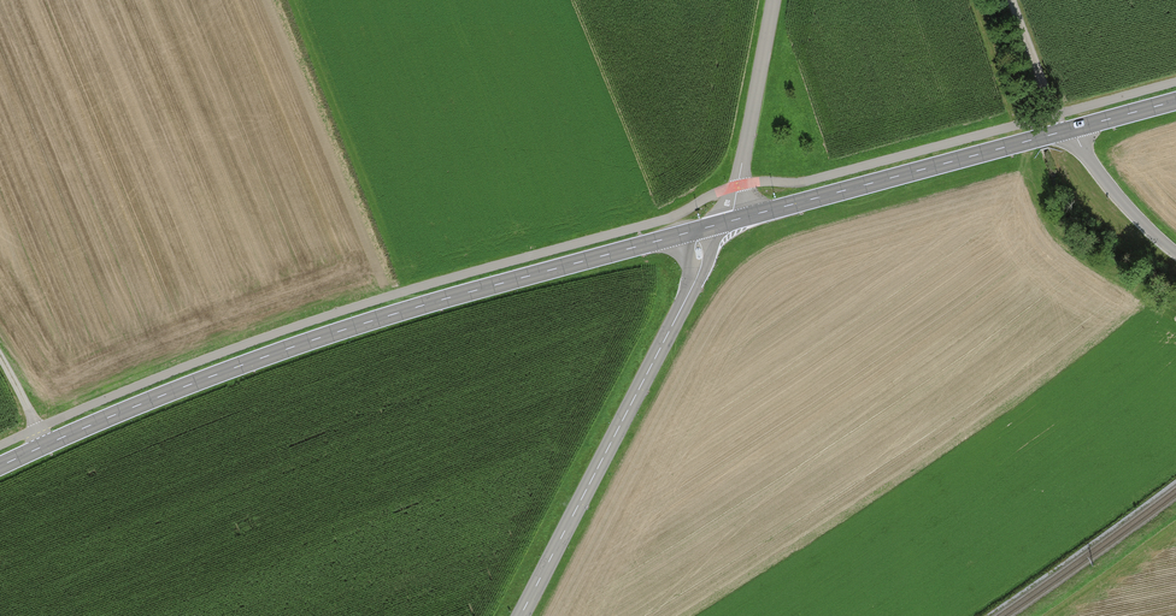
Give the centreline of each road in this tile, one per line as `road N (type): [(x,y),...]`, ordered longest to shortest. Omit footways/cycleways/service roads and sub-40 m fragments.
road 1 (secondary): [(0,466),(309,340),(695,231)]
road 2 (tertiary): [(519,615),(697,279),(695,231)]
road 3 (secondary): [(736,219),(1068,130)]
road 4 (unclassified): [(736,219),(774,0)]
road 5 (unclassified): [(1175,253),(1133,213),(1068,130)]
road 6 (track): [(1012,0),(1068,130)]

